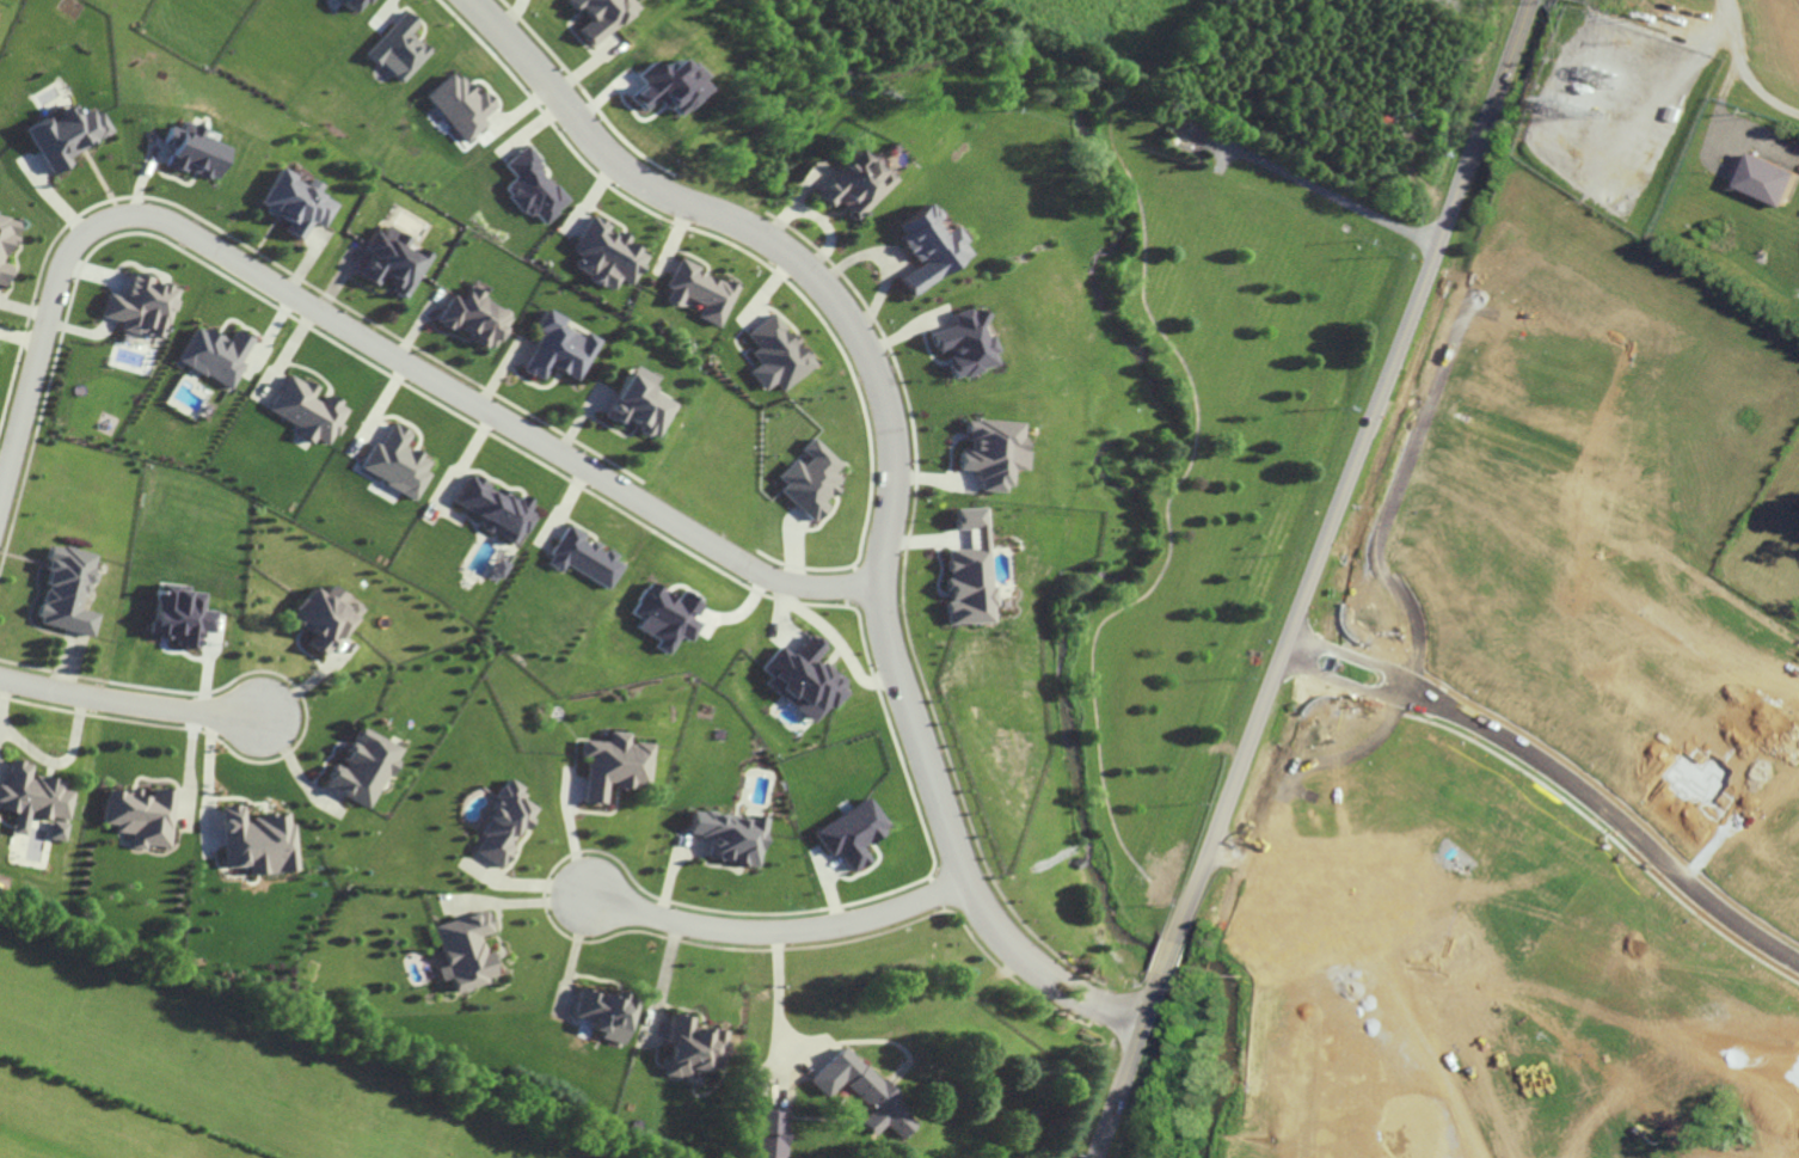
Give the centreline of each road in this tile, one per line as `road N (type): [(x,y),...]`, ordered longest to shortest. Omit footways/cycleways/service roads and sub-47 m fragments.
road 1 (residential): [(473,0),(622,167),(774,241),(851,318),(882,384),(894,442),(882,587),(891,657),(980,905),(1031,966)]
road 2 (residential): [(0,504),(65,263),(99,225),(136,214),(184,229),(763,574),(809,587),(882,587)]
road 3 (tertiary): [(1529,0),(1174,942)]
road 4 (residential): [(1474,301),(1437,373),(1374,551),(1416,627),(1408,691),(1355,752),(1303,771),(1282,797)]
road 5 (residential): [(1408,691),(1586,794),(1724,911),(1798,961)]
road 6 (residential): [(594,897),(692,925),(772,935),(872,921),(970,883)]
road 7 (residential): [(0,679),(263,719)]
road 8 (tertiary): [(1162,975),(1094,1157)]
road 9 (residential): [(1408,691),(1381,666),(1290,635)]
road 10 (residential): [(1281,660),(1371,690),(1408,691)]
road 11 (residential): [(1031,966),(1063,1000),(1141,1034)]
road 12 (residential): [(1148,1016),(1031,966)]

